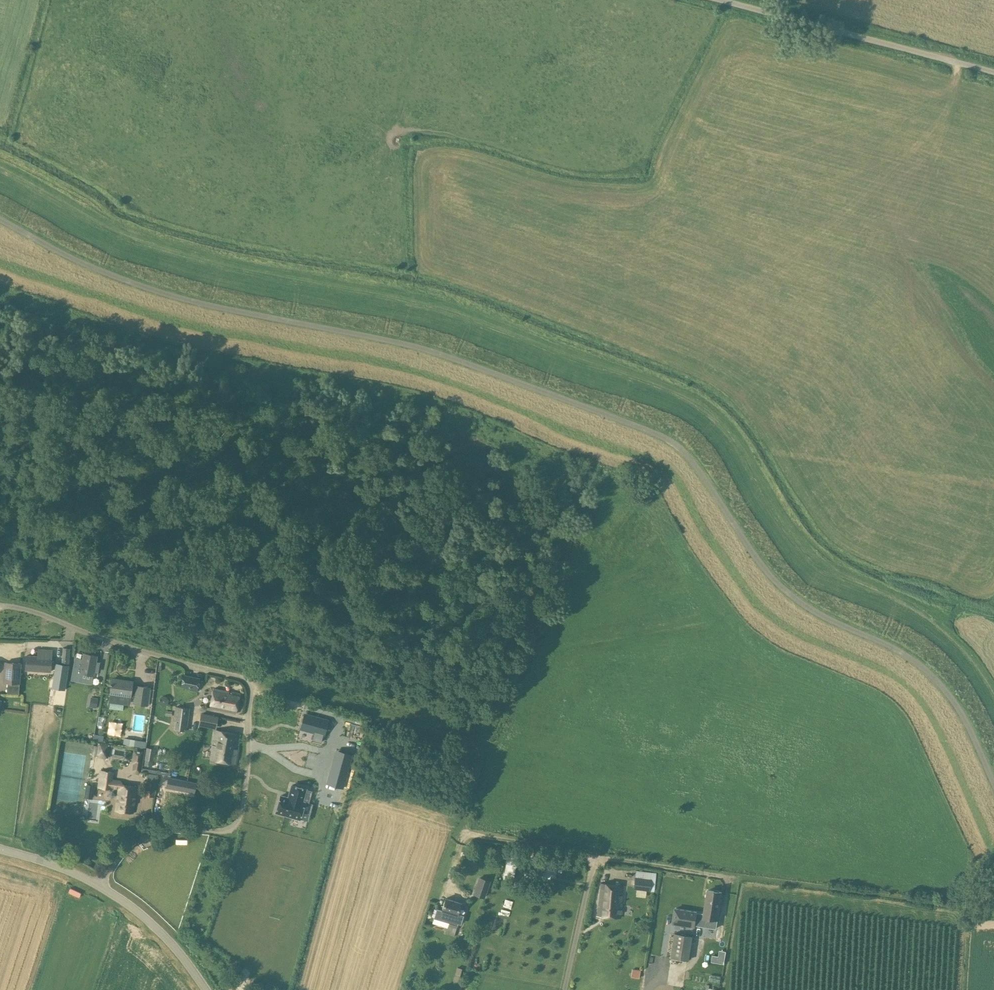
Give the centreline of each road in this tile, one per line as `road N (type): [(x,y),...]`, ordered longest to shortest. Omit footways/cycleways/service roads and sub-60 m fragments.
road 1 (unclassified): [(993,785),(961,710),(928,675),(901,653),(805,609),(774,583),(671,441),(396,340),(123,284),(0,223)]
road 2 (unclassified): [(99,885),(141,833),(236,825),(250,685),(0,607)]
road 3 (track): [(595,856),(467,831),(482,756),(473,743),(250,685)]
road 4 (unclassified): [(993,72),(721,0)]
road 5 (unclassified): [(99,885),(168,940),(205,989)]
road 6 (track): [(595,856),(741,878)]
road 7 (unclassified): [(565,989),(595,856)]

